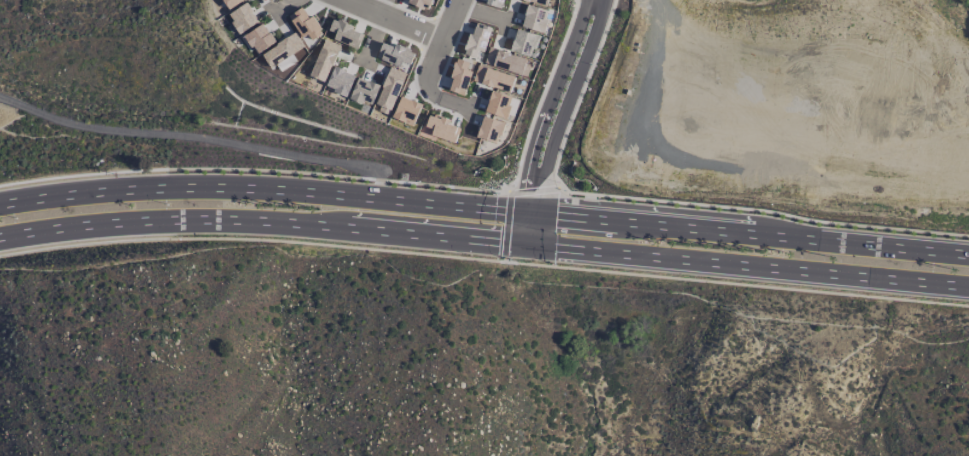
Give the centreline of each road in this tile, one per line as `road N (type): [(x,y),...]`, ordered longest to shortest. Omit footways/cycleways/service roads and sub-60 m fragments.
road 1 (primary): [(529,214),(275,191),(138,193),(0,208)]
road 2 (primary): [(0,232),(125,216),(210,217),(528,244)]
road 3 (residential): [(689,7),(651,103),(649,119),(666,136),(968,153)]
road 4 (primary): [(528,244),(968,287)]
road 5 (primary): [(968,254),(529,214)]
road 6 (residential): [(964,153),(964,67),(949,44),(743,27),(689,7)]
road 7 (residential): [(590,0),(538,128),(524,183),(529,214)]
road 8 (residential): [(529,214),(601,0)]
road 9 (residential): [(337,0),(435,42),(456,0)]

